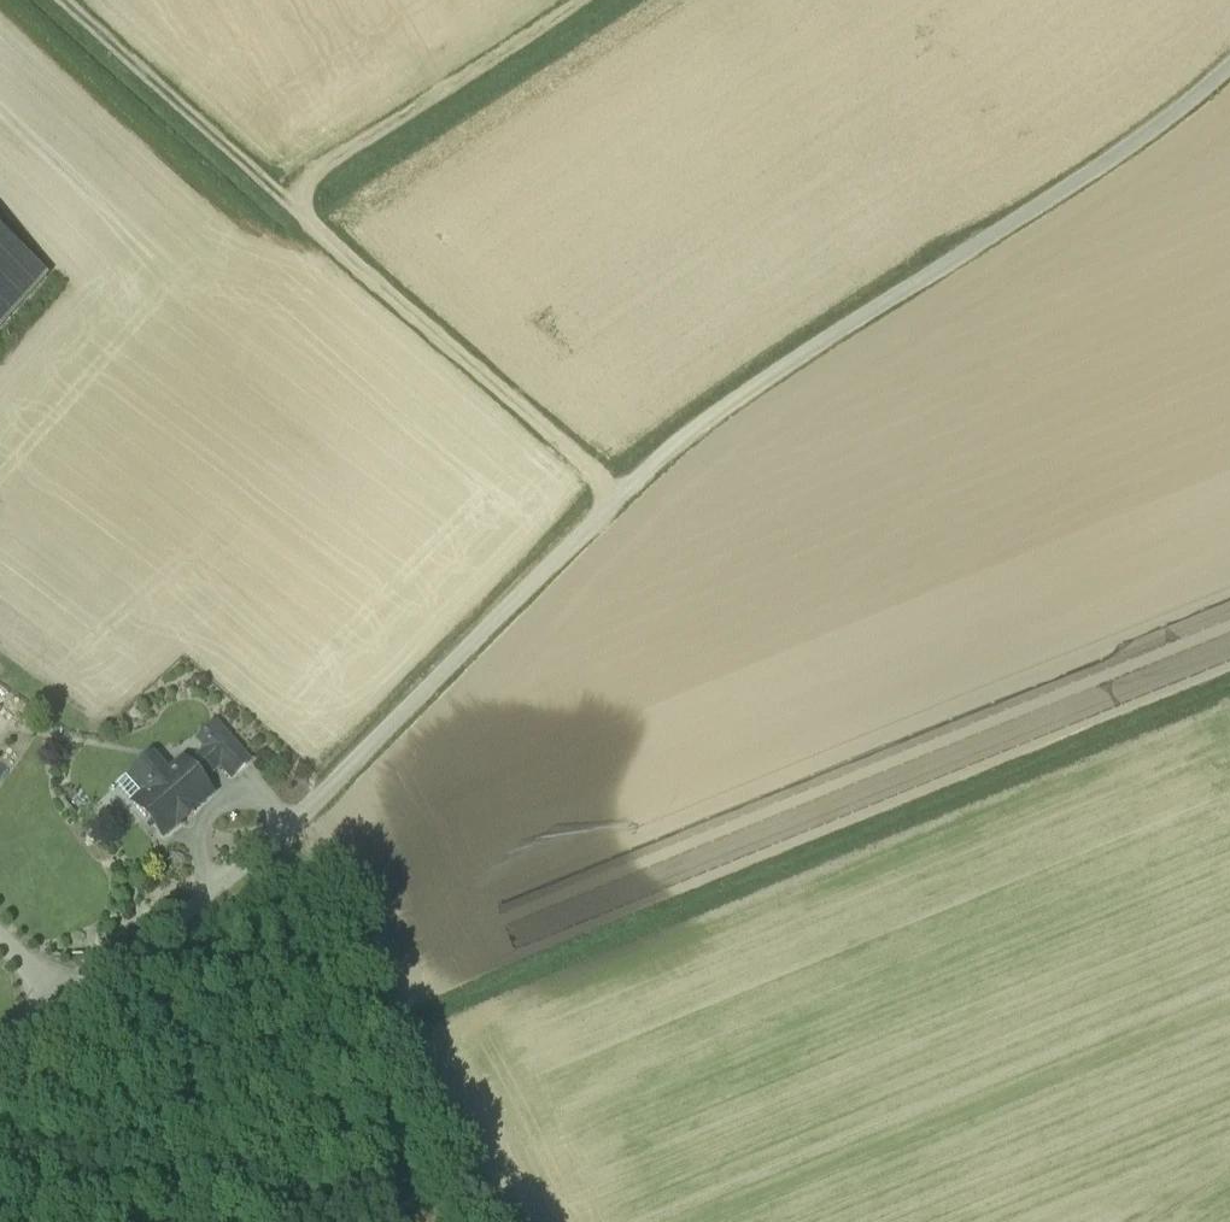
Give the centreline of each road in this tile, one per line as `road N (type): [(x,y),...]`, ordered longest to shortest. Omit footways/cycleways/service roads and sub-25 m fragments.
road 1 (track): [(1229,63),(1178,114),(757,380),(620,492),(348,767),(0,1066)]
road 2 (track): [(620,492),(63,0)]

